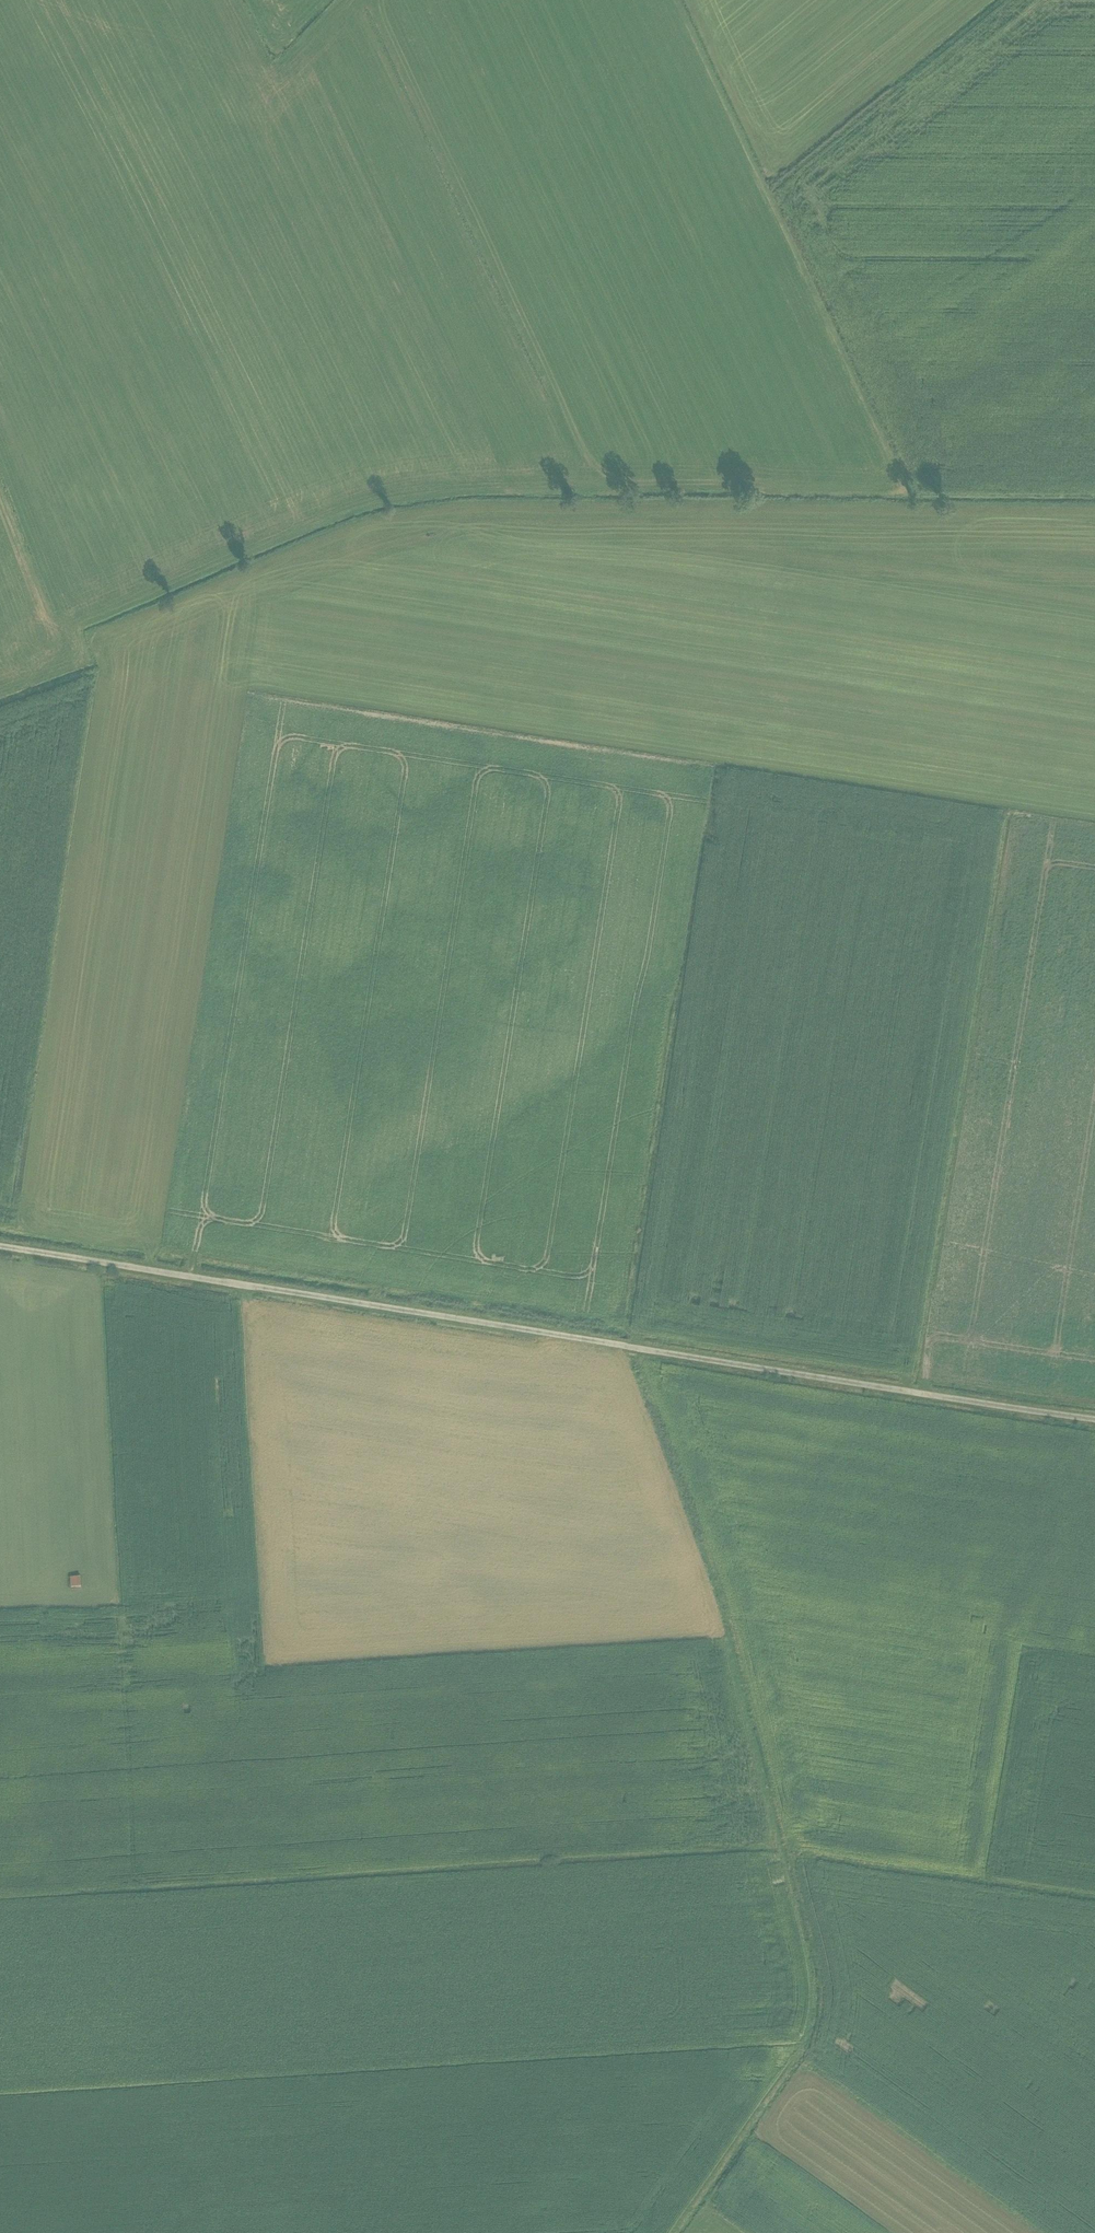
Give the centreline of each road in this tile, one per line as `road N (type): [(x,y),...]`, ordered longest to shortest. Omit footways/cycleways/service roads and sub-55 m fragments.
road 1 (unclassified): [(0,1247),(1094,1411)]

